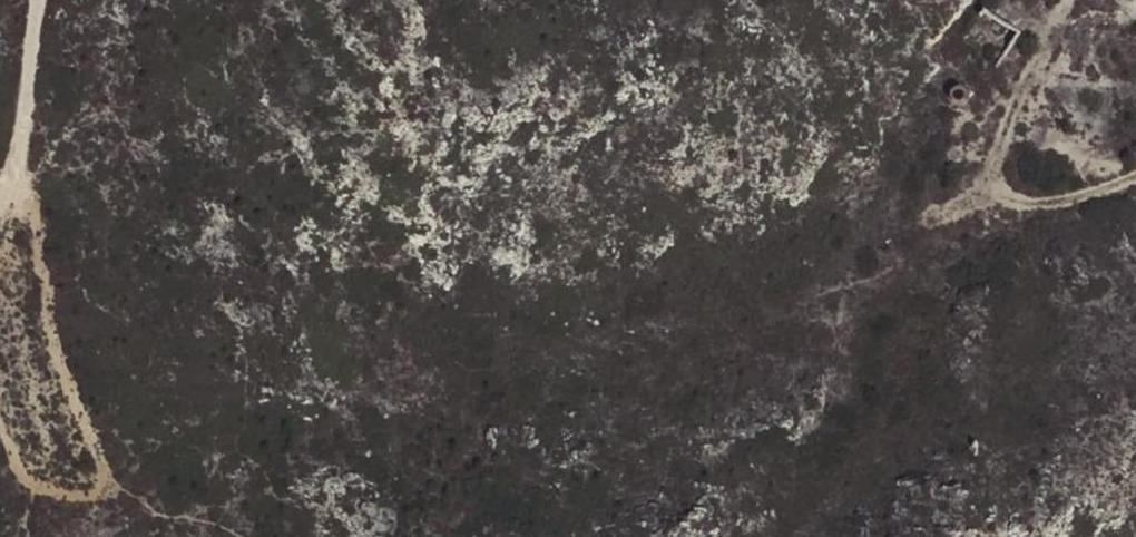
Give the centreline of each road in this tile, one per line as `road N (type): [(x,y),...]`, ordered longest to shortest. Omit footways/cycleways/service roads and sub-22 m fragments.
road 1 (track): [(0,203),(19,155),(39,0)]

